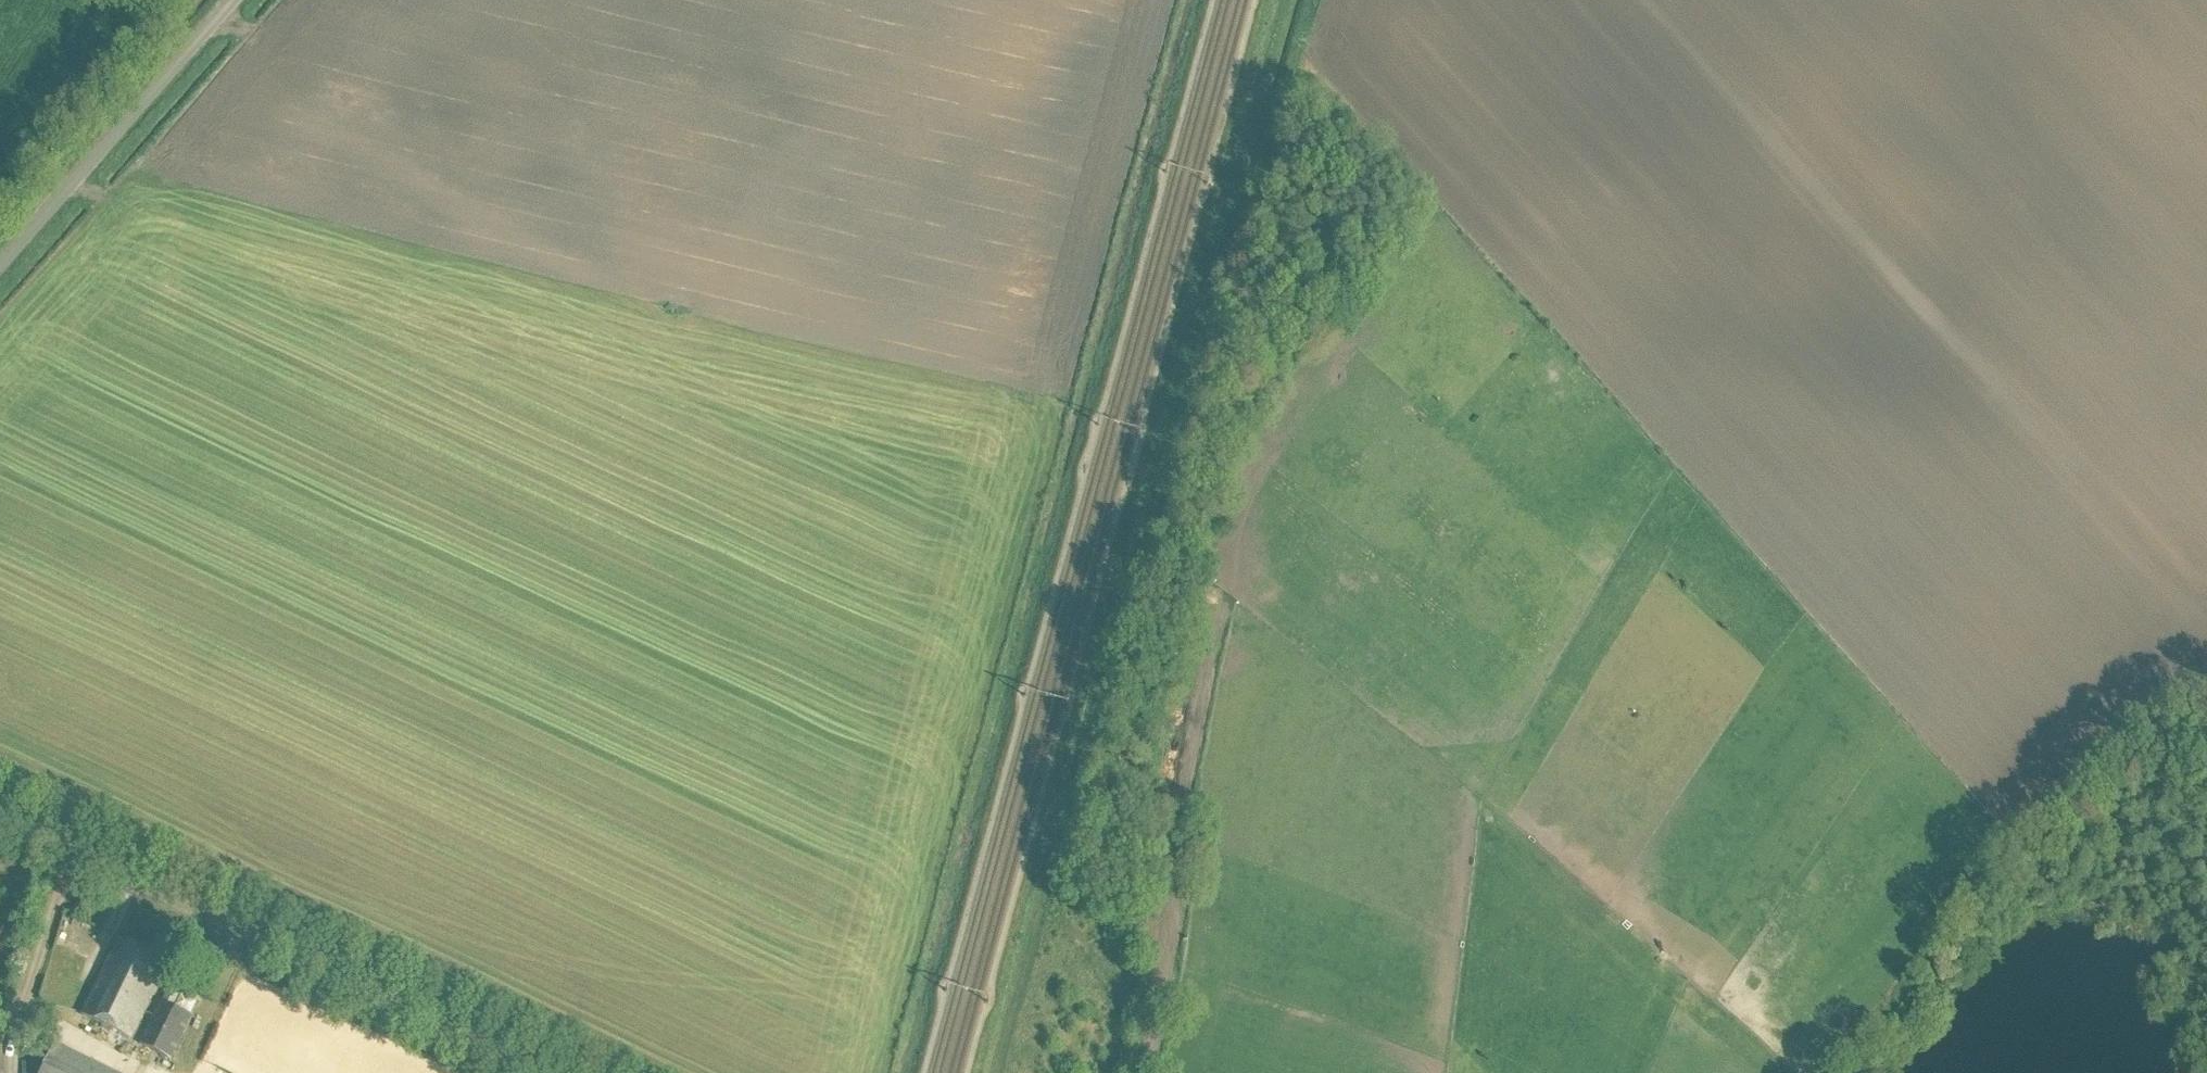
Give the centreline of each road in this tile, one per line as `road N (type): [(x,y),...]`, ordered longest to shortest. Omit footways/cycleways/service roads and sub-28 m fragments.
road 1 (track): [(1289,0),(1219,225),(1186,295),(1019,908),(984,1072)]
road 2 (unclassified): [(0,814),(548,1072)]
road 3 (unclassified): [(232,0),(0,266)]

